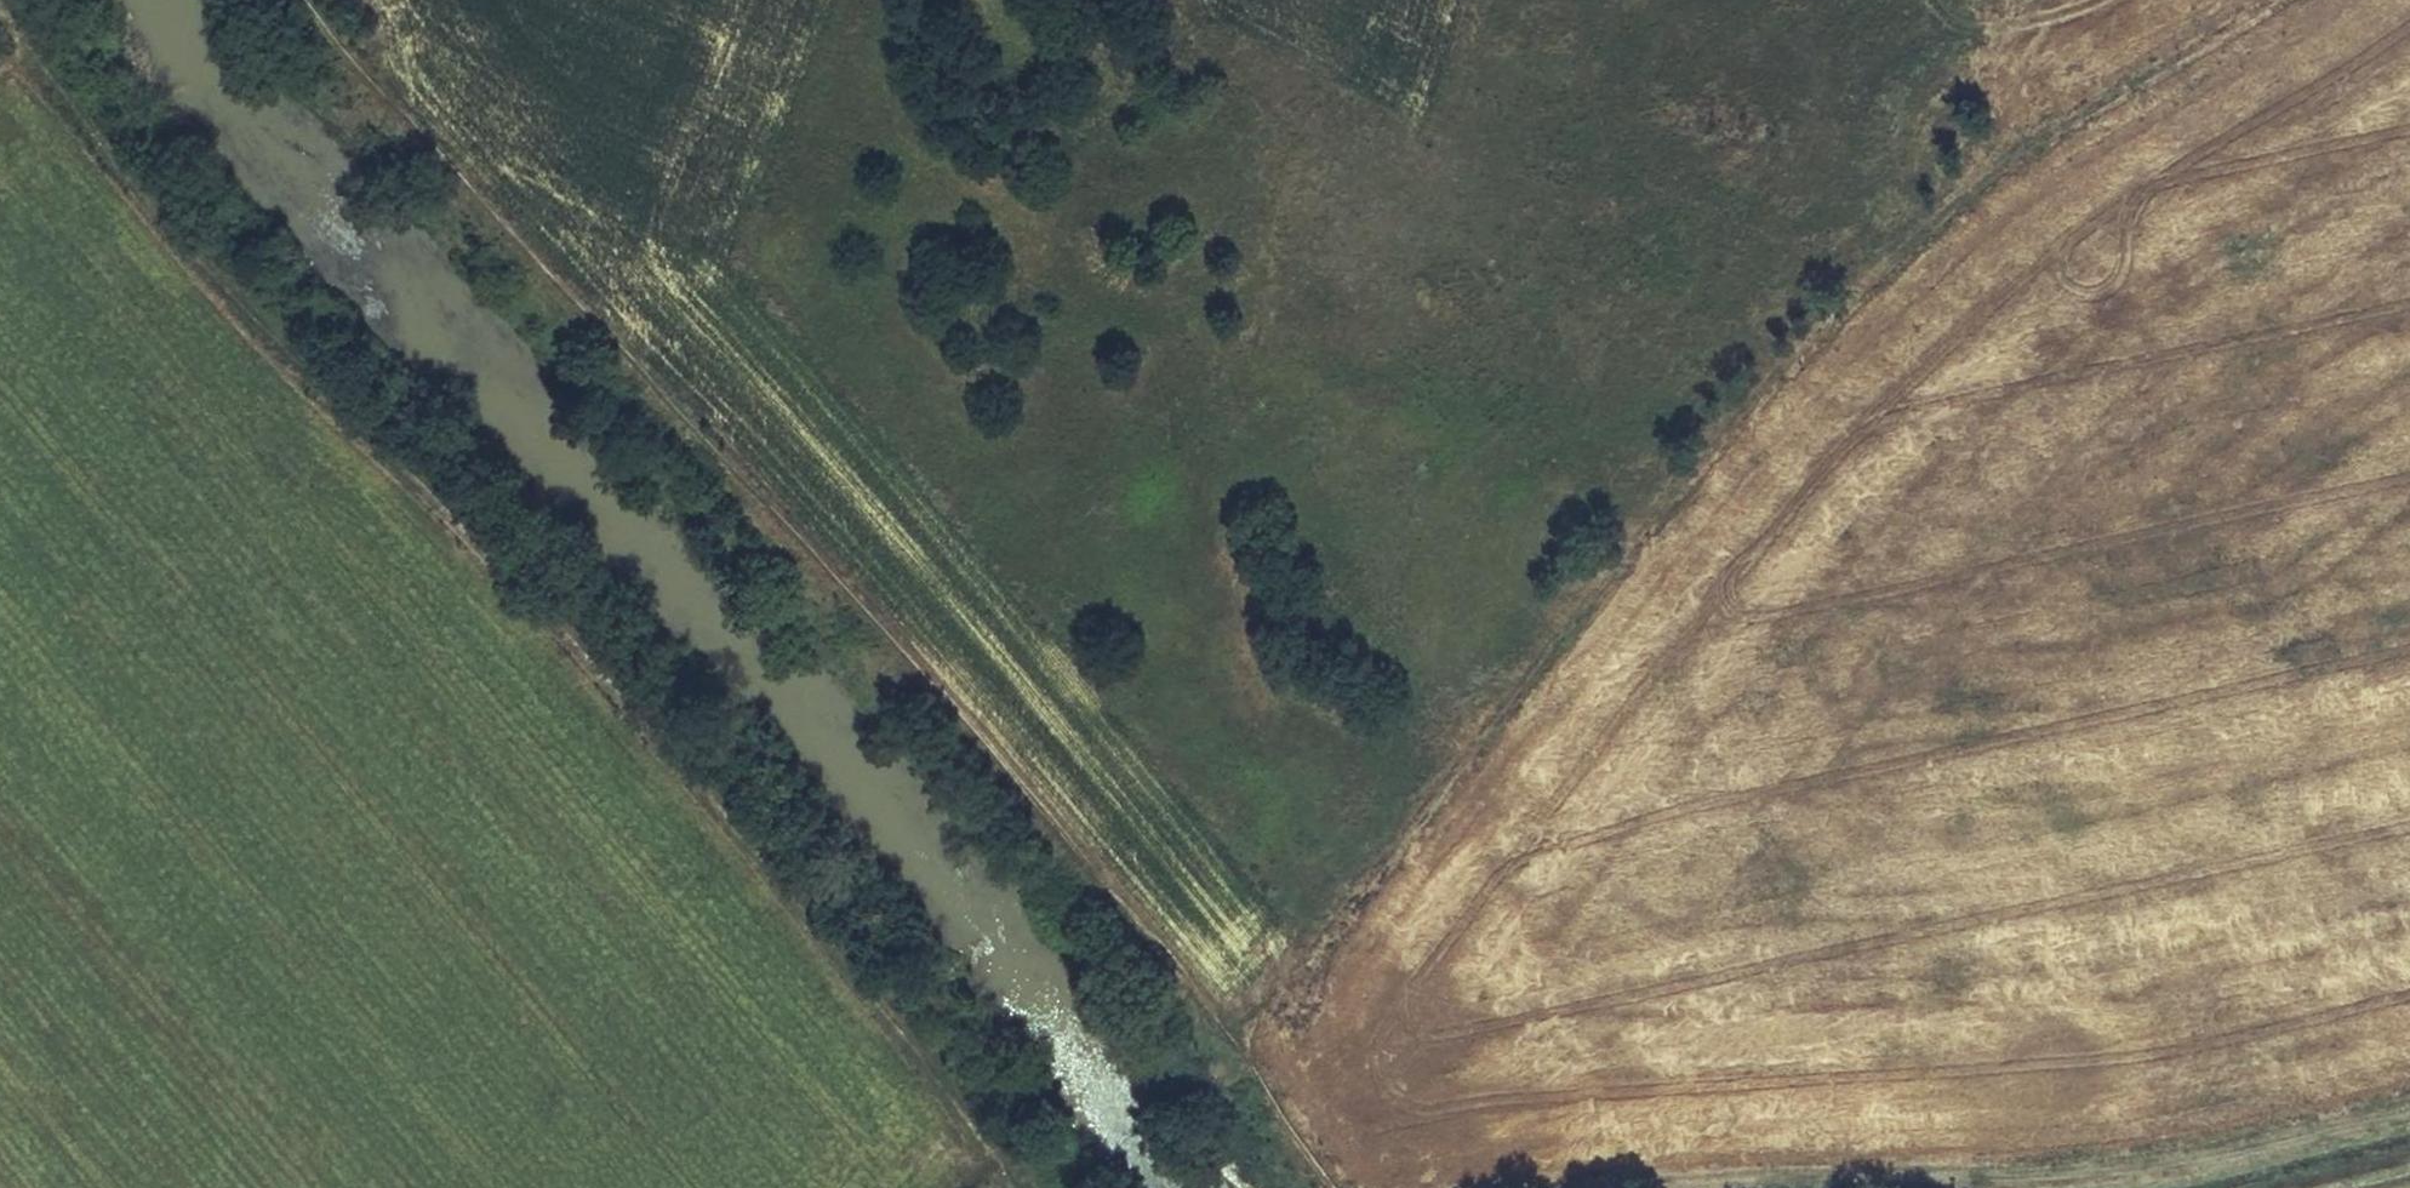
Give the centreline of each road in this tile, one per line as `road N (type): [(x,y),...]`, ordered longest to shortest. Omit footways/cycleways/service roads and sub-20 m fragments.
road 1 (track): [(1239,1049),(1699,458),(1882,263),(1970,185),(2284,0)]
road 2 (track): [(306,0),(379,97),(920,665),(1239,1049)]

